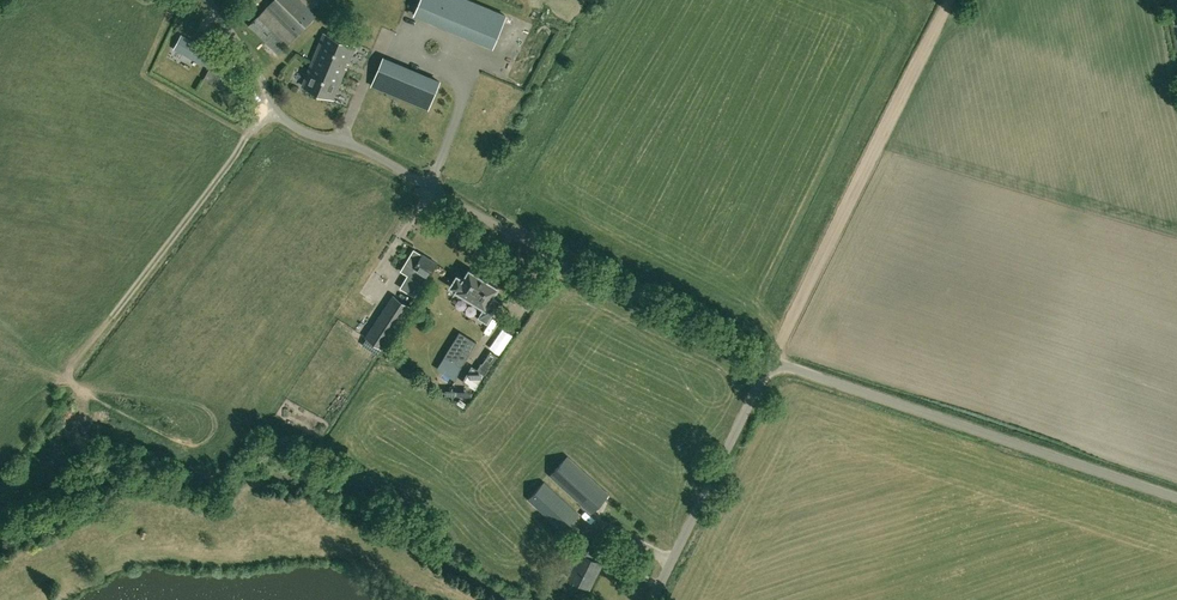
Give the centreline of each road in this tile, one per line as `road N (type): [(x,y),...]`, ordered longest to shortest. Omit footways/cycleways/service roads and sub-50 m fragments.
road 1 (unclassified): [(770,362),(290,123),(201,0)]
road 2 (unclassified): [(1176,498),(770,362)]
road 3 (track): [(770,362),(953,0)]
road 4 (unclassified): [(651,599),(770,362)]

